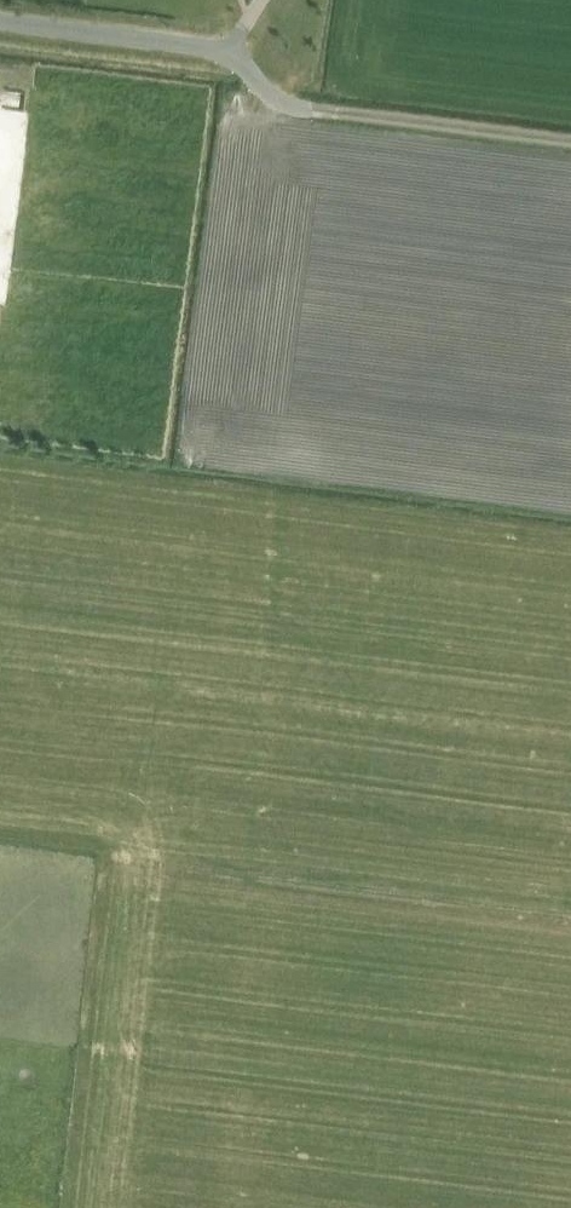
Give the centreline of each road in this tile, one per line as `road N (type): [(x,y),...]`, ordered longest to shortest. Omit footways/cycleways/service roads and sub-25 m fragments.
road 1 (track): [(570,141),(314,110),(275,98),(230,50),(0,21)]

